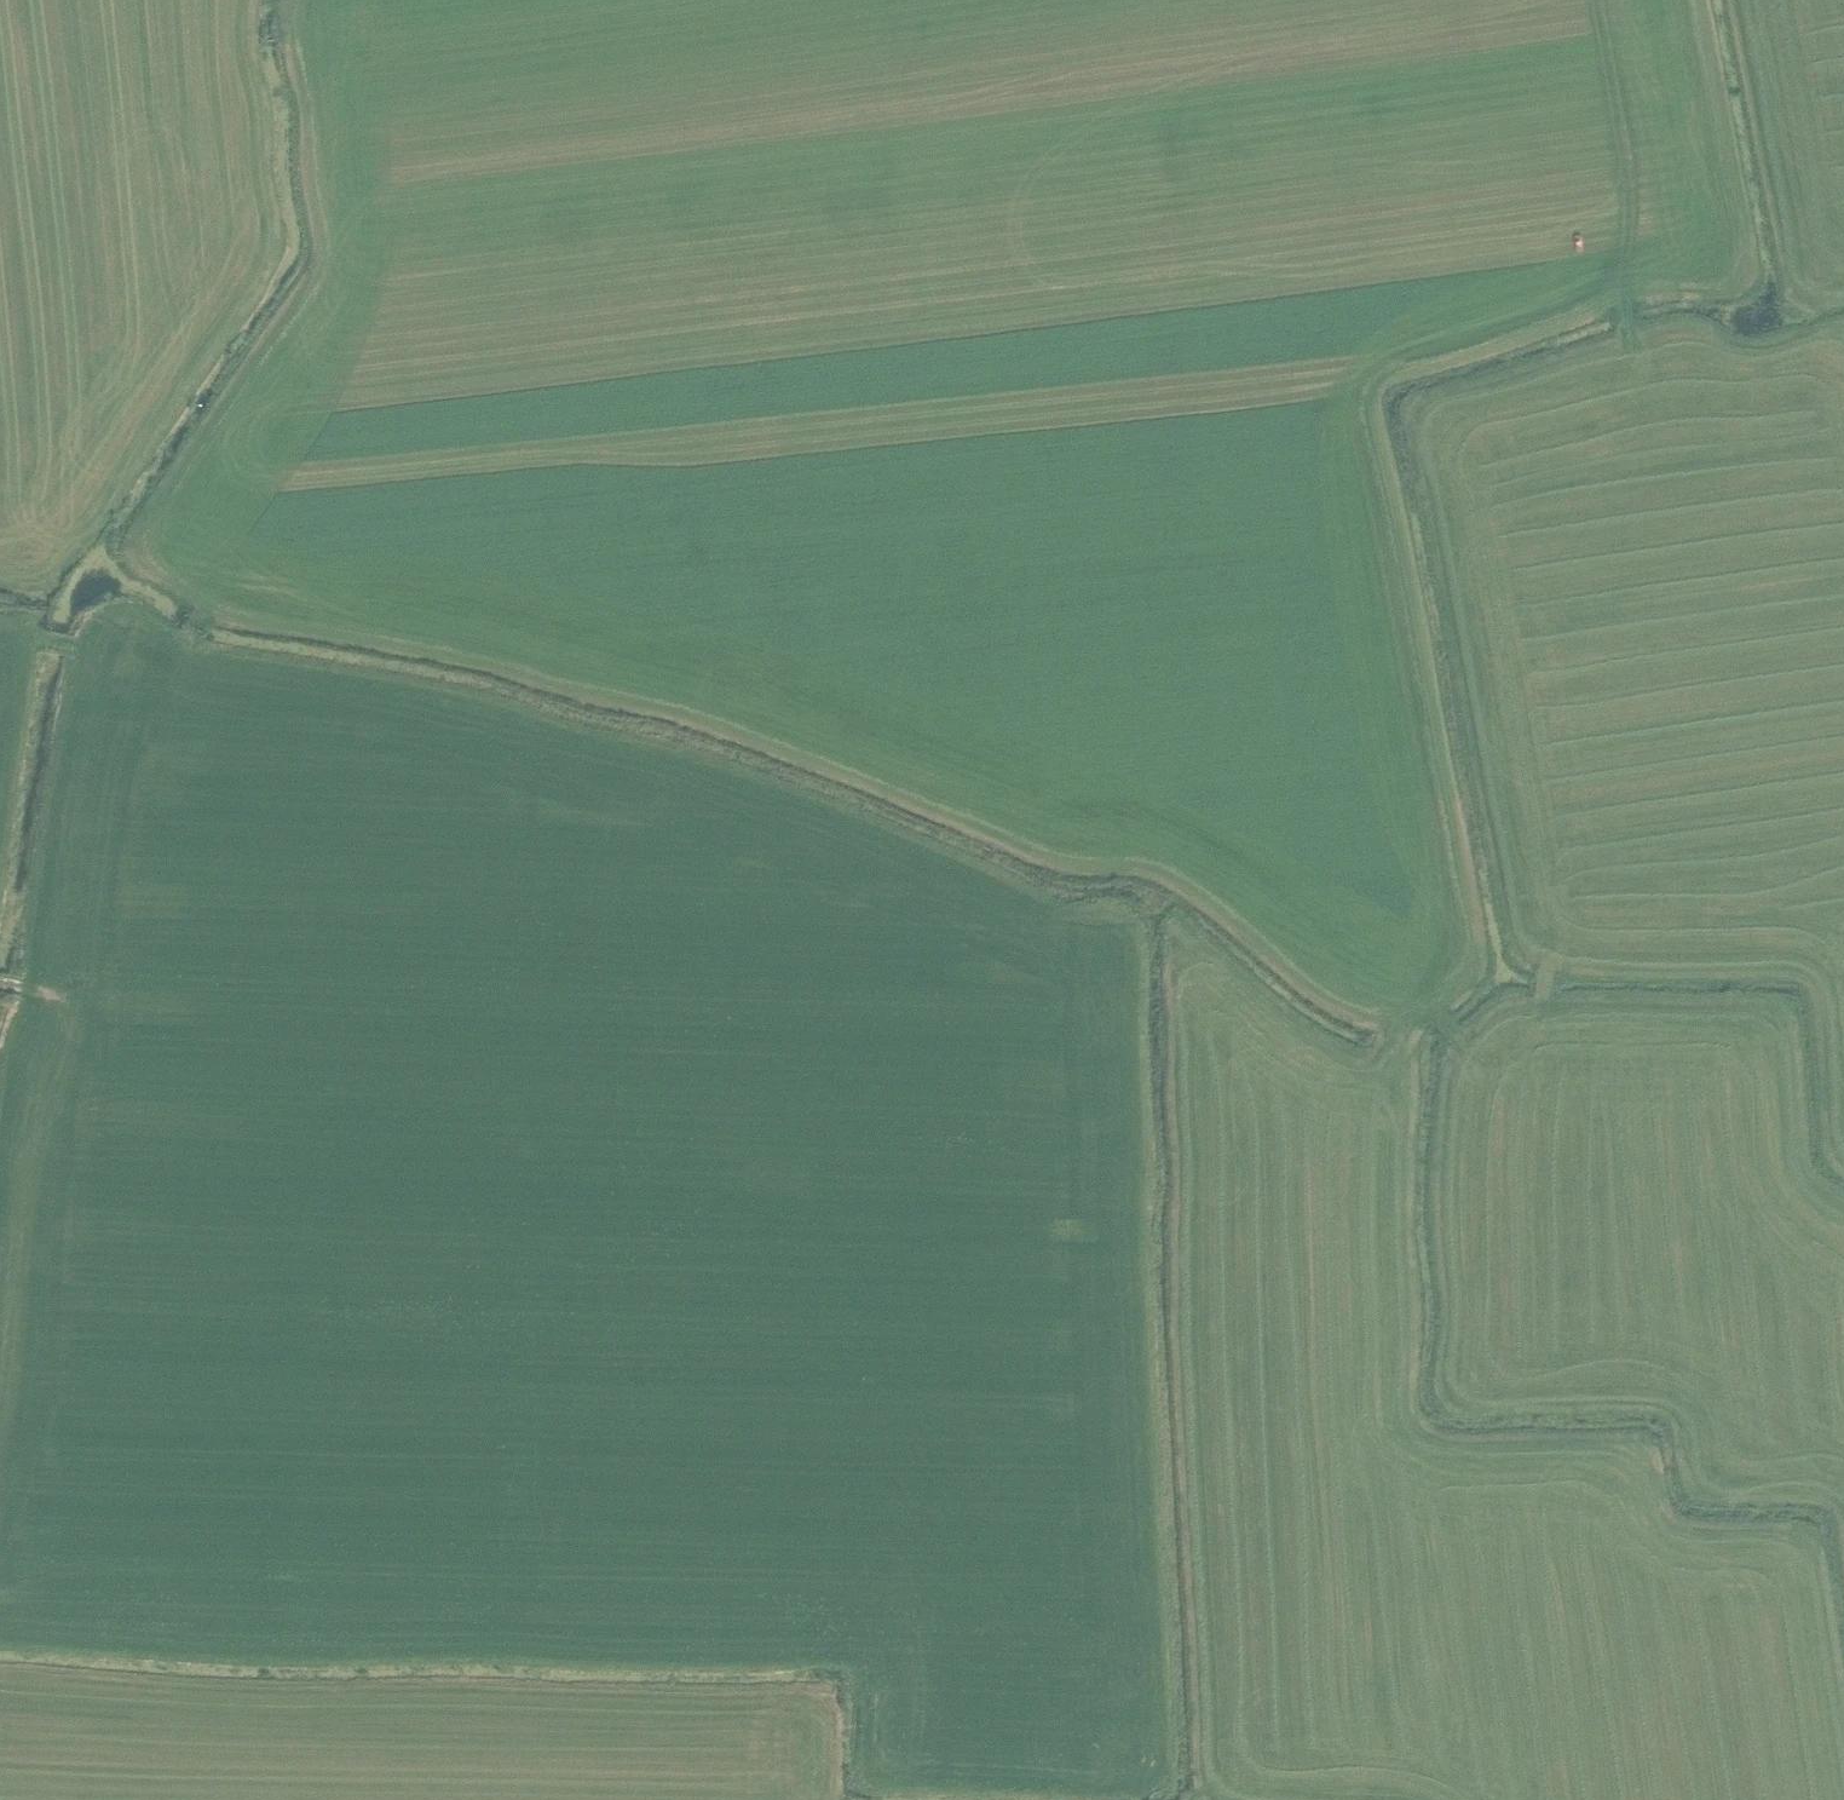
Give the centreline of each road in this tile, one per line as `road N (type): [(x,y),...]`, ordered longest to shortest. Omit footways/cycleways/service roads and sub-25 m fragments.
road 1 (track): [(1592,0),(1639,355),(1457,409),(1436,430),(1433,465),(1553,1012)]

